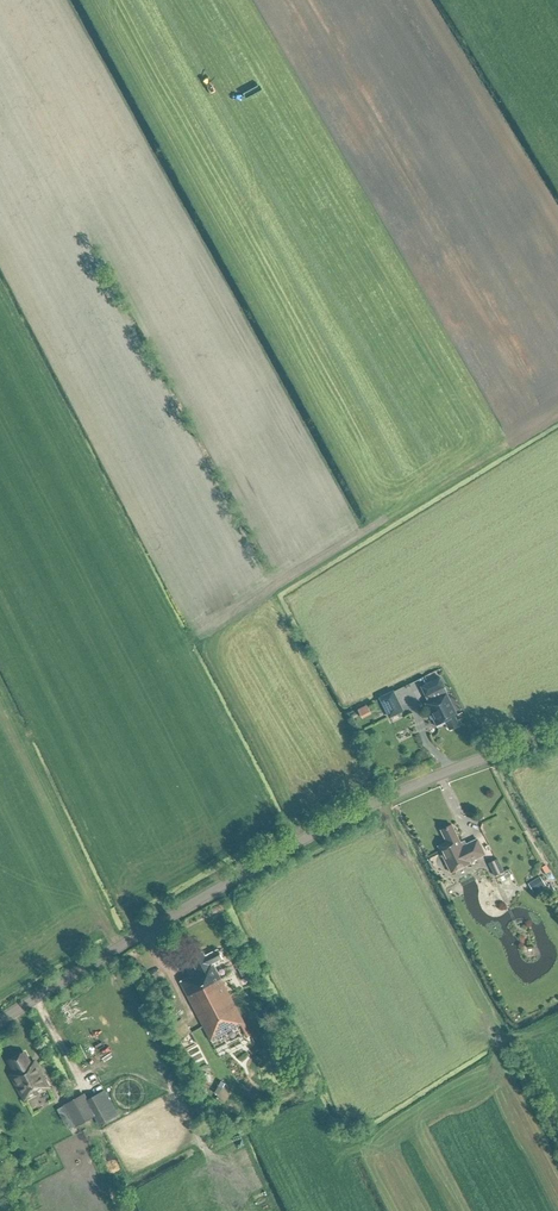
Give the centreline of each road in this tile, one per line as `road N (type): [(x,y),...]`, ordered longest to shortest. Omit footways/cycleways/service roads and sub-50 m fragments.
road 1 (tertiary): [(0,1021),(300,841),(447,771),(557,734)]

